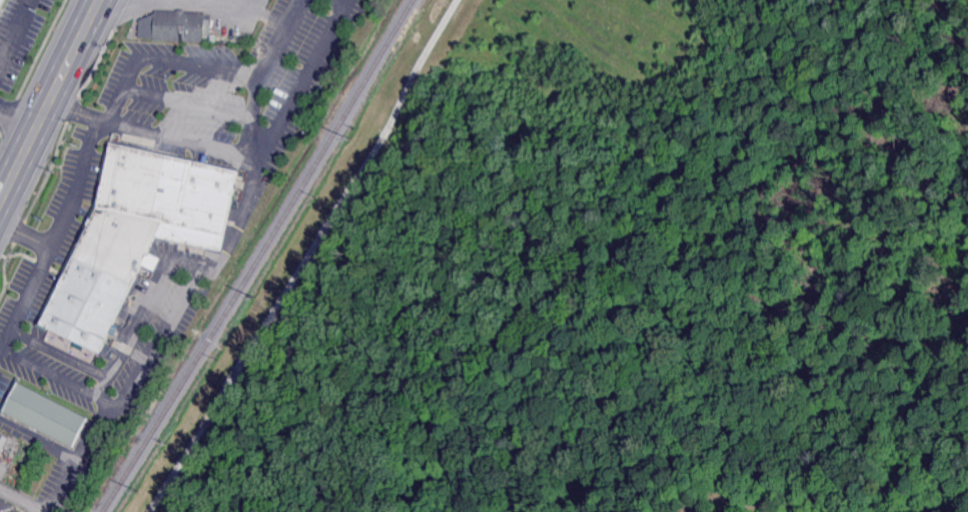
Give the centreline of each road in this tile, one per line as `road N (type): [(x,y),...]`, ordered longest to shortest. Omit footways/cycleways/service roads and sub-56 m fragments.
road 1 (primary): [(101,0),(0,204)]

